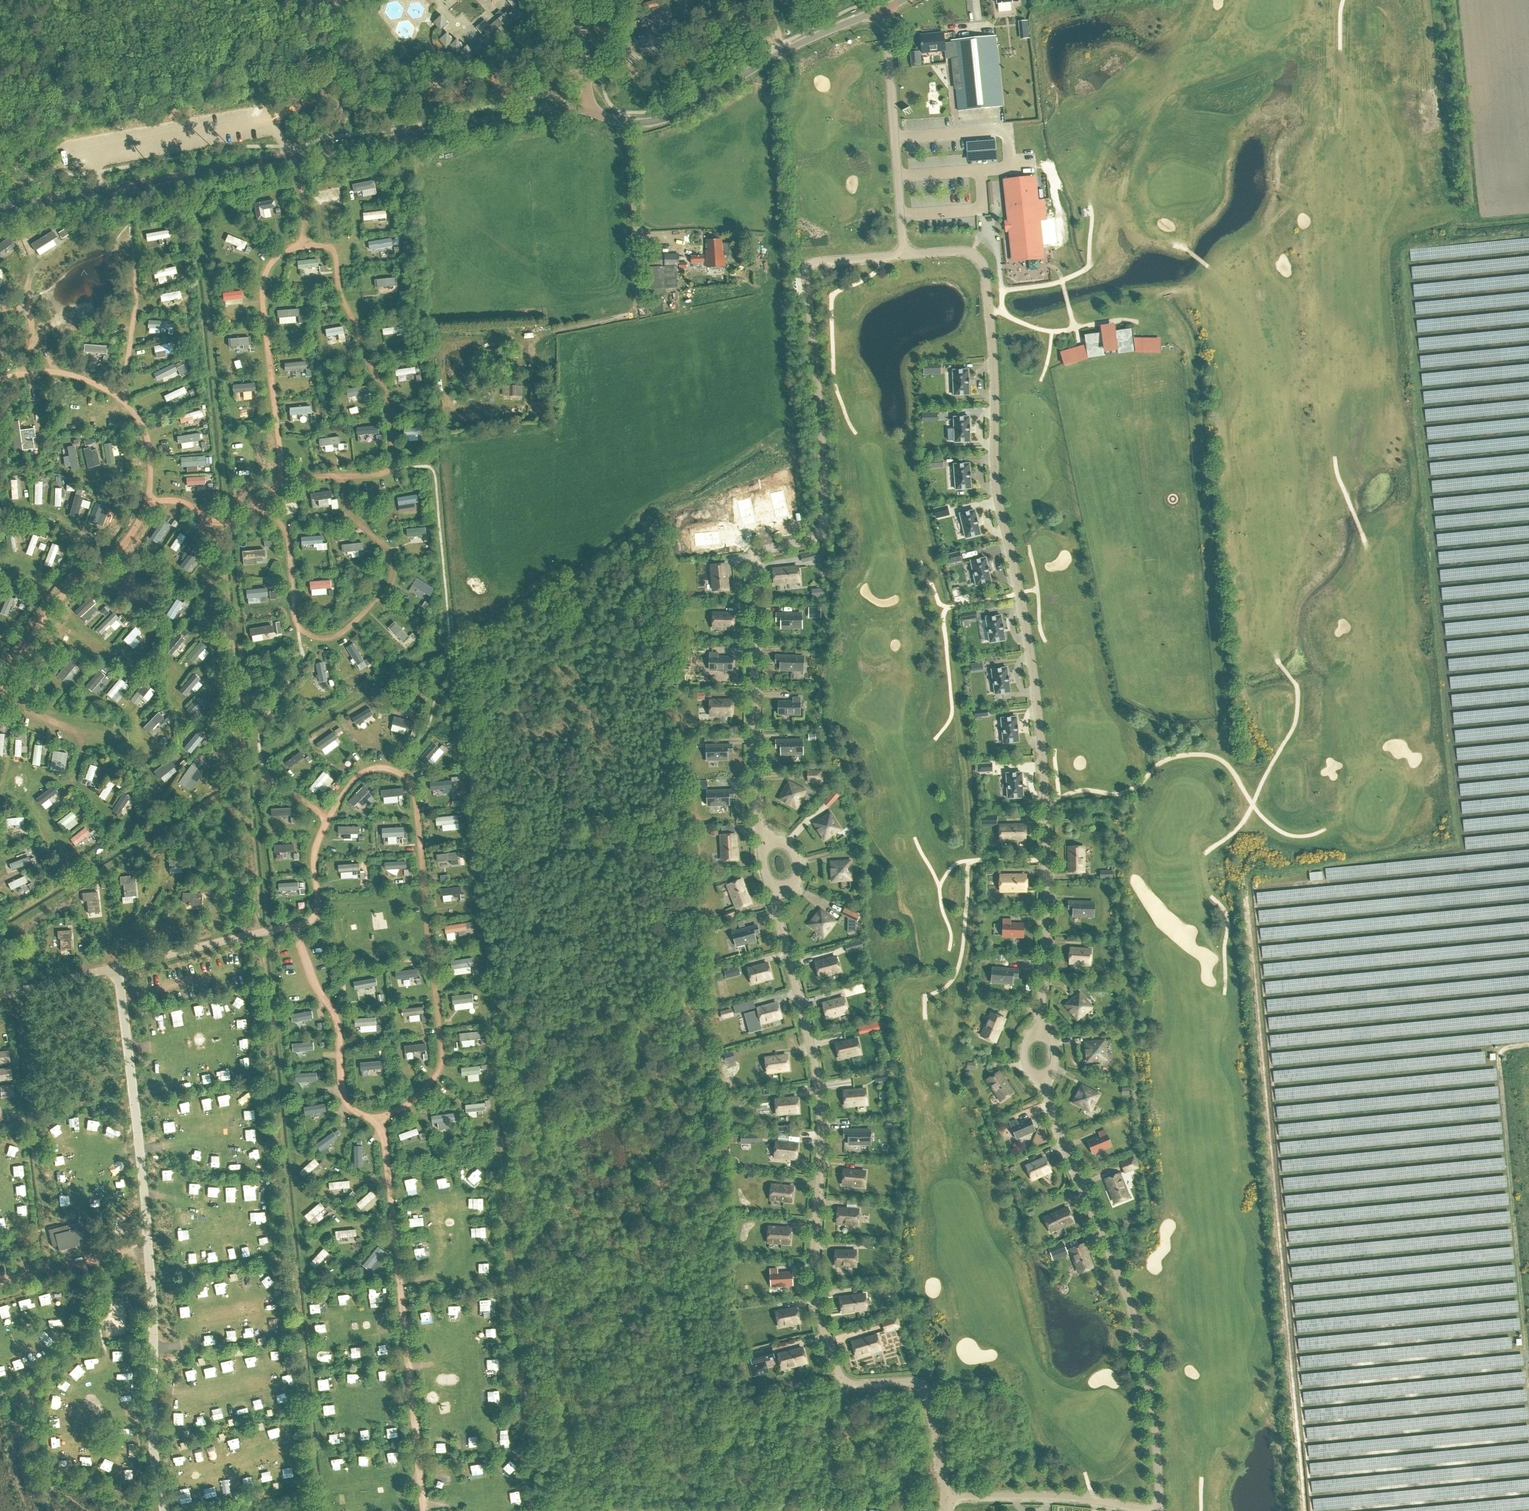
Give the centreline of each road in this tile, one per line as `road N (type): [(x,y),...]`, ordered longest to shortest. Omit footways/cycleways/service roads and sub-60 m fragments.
road 1 (residential): [(1038,1031),(1048,858),(1042,746),(996,487),(985,267),(962,250),(904,253)]
road 2 (track): [(424,1510),(381,1117),(345,1099),(332,1007),(311,975),(297,924),(117,966)]
road 3 (track): [(302,191),(305,234),(275,258),(263,283),(279,465),(278,484),(257,510),(286,533),(299,628),(334,638),(388,587),(390,555),(358,521),(338,476),(290,479)]
road 4 (residential): [(760,830),(754,558),(823,530),(808,267),(904,253)]
road 5 (residential): [(946,1497),(927,1386),(847,1382),(827,1345),(814,1274),(820,1096),(772,894)]
road 6 (track): [(381,1117),(420,1094),(441,1055),(416,798),(394,770),(363,772),(341,795),(317,842),(316,918),(297,924)]
road 7 (unclassified): [(0,209),(585,109)]
road 8 (track): [(0,306),(27,311),(53,369),(98,385),(135,414),(150,475),(133,533),(69,590),(0,688)]
road 9 (residential): [(1160,1510),(1136,1324),(1043,1079)]
road 10 (track): [(389,469),(433,467),(450,648),(428,728),(398,773)]
road 11 (track): [(338,476),(389,469),(386,399),(339,293),(331,250),(286,251)]
road 12 (unclassified): [(585,109),(627,123),(667,118),(793,46),(880,11)]
road 13 (residential): [(904,253),(880,11)]
road 14 (track): [(0,1397),(42,1376),(71,1345),(92,1286),(88,1260),(148,1251)]
road 15 (track): [(299,628),(302,663),(265,721),(260,754),(268,777),(326,825)]
road 16 (residential): [(946,1497),(1077,1496),(1155,1510)]
road 17 (track): [(122,401),(136,304),(129,225)]
road 18 (track): [(28,1386),(48,1510)]

